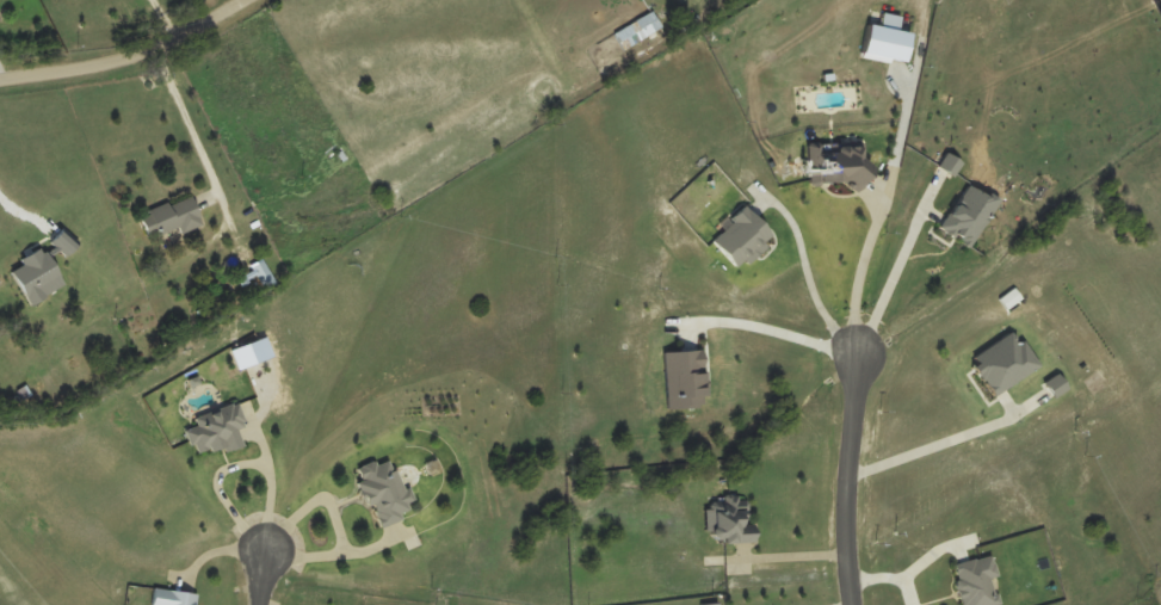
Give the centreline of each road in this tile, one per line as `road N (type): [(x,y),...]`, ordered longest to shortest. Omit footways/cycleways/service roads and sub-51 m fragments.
road 1 (residential): [(0,87),(92,75),(232,0)]
road 2 (residential): [(854,604),(850,469),(859,353)]

